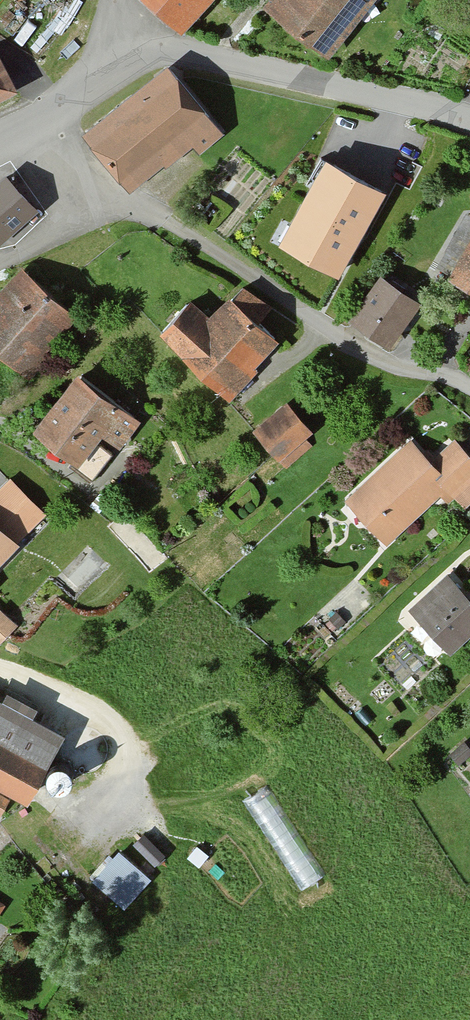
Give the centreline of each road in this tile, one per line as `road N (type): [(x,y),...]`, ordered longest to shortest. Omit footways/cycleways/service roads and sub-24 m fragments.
road 1 (residential): [(85,191),(194,237),(336,336),(469,390)]
road 2 (tertiary): [(469,121),(175,50)]

